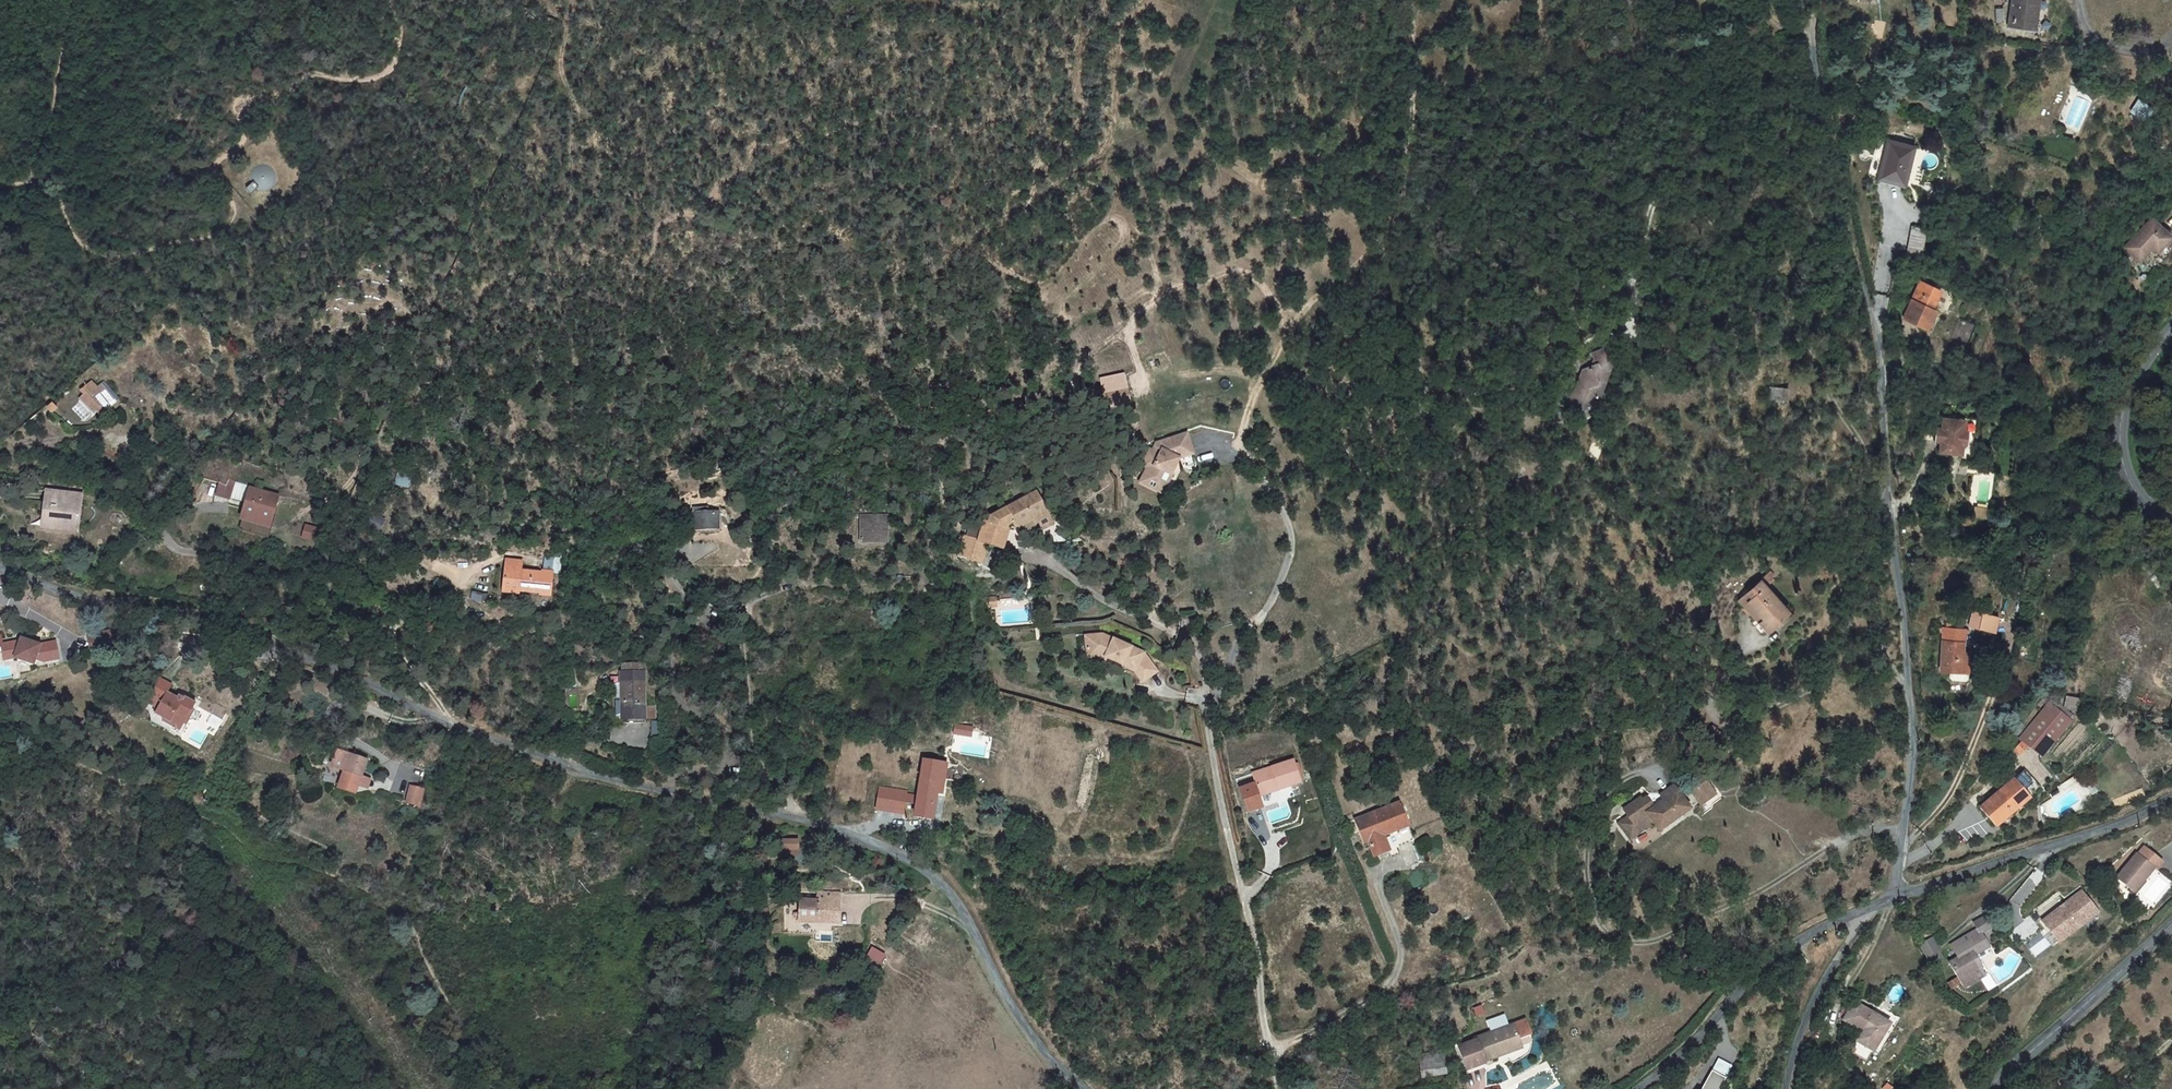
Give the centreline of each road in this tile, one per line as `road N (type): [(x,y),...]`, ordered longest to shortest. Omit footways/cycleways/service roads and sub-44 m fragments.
road 1 (unclassified): [(1078,1088),(1018,1021),(945,892),(904,860),(792,818),(596,776),(405,709),(182,614),(50,591),(0,568)]
road 2 (residential): [(1894,897),(1912,722),(1876,330)]
road 3 (residential): [(1207,703),(1273,1088)]
road 4 (track): [(1876,330),(1829,175),(1811,32)]
road 5 (unclassified): [(1875,905),(1799,940),(1747,977),(1636,1088)]
road 6 (unclassified): [(2171,797),(2132,818),(1894,897)]
road 7 (tertiary): [(1985,1088),(2171,921)]
road 8 (tertiary): [(2171,520),(2136,489),(2122,461),(2121,417),(2133,375),(2171,332)]
road 9 (residential): [(1875,905),(1822,987),(1789,1088)]
road 10 (track): [(71,0),(38,165),(19,183)]

